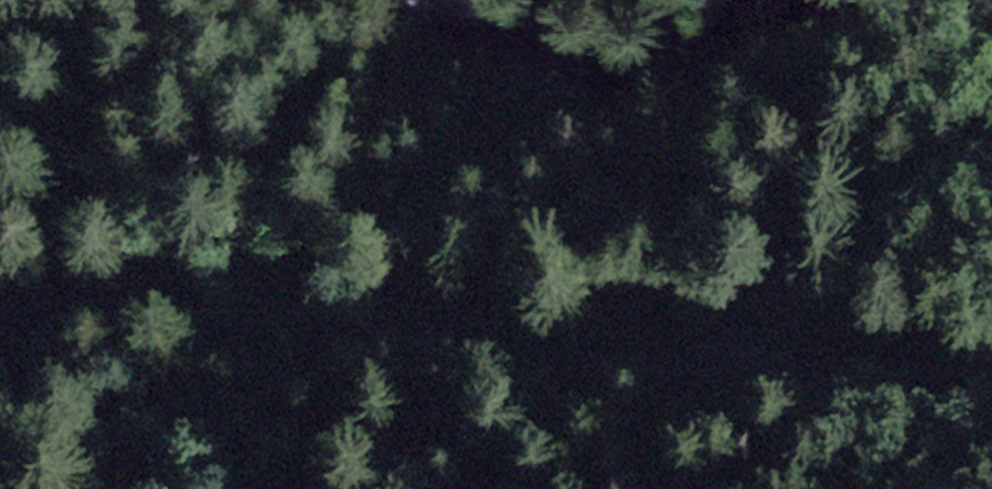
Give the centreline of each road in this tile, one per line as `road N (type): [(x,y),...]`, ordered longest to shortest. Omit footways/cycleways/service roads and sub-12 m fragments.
road 1 (unclassified): [(991,398),(924,401),(570,353),(342,334),(224,311),(137,308),(0,327)]
road 2 (track): [(762,0),(701,20),(402,0)]

